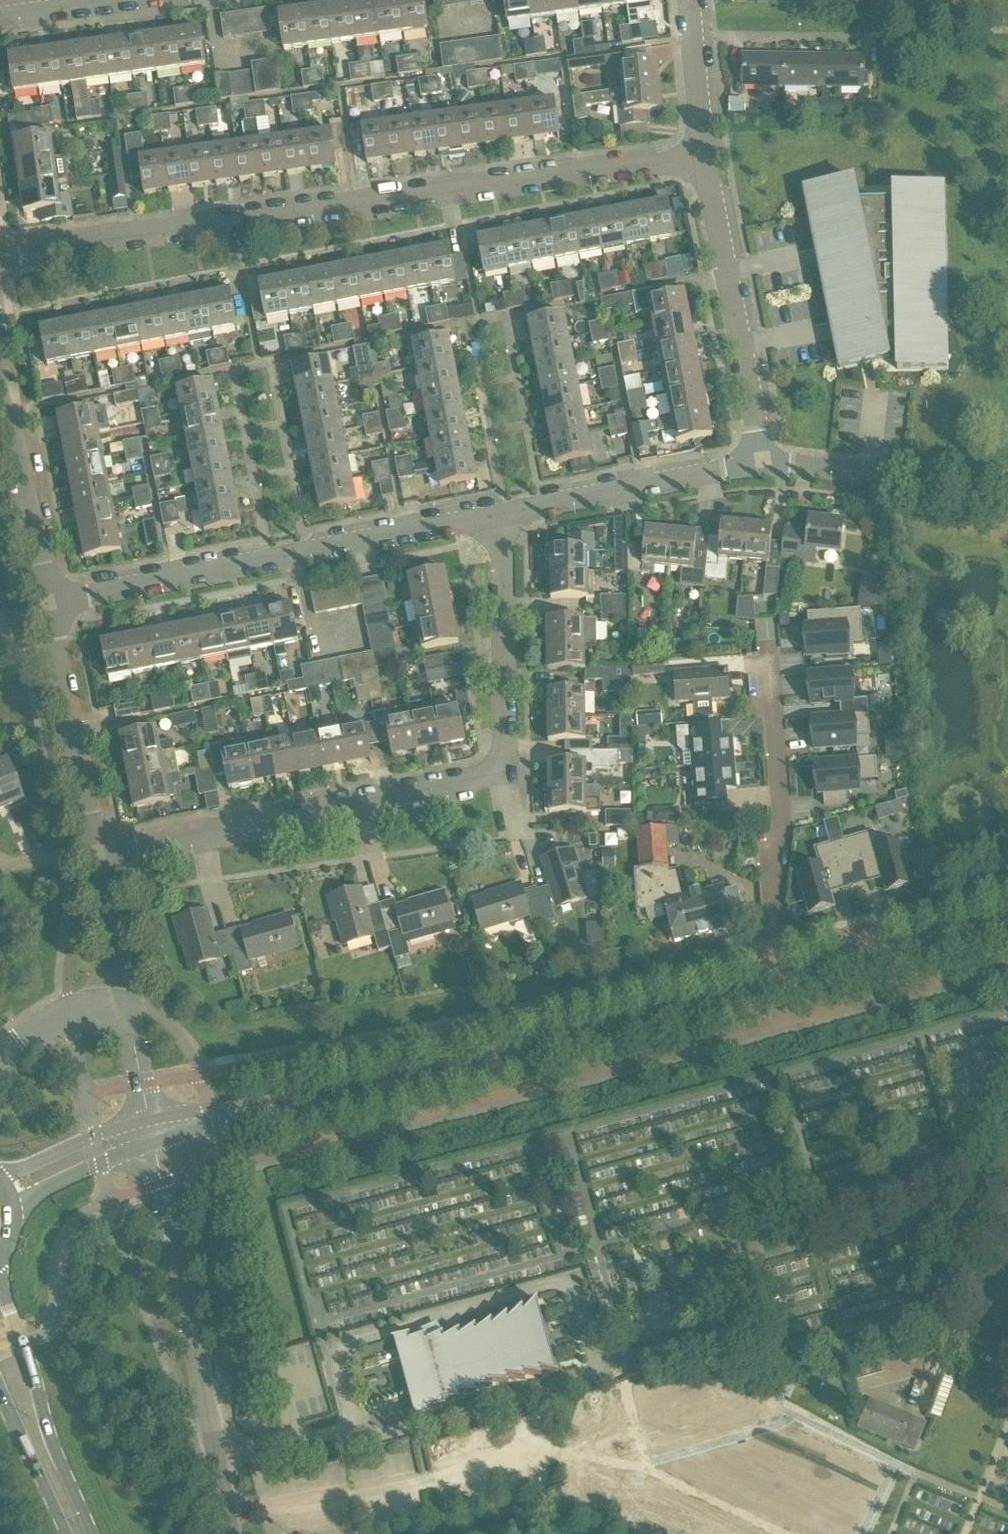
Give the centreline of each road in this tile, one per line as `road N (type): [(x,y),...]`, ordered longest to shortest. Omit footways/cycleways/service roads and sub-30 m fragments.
road 1 (residential): [(0,256),(705,157)]
road 2 (residential): [(100,850),(483,775),(497,764),(500,513)]
road 3 (unclassified): [(288,1105),(774,986)]
road 4 (residential): [(54,602),(500,513)]
road 5 (residential): [(774,986),(749,655)]
road 6 (residential): [(756,461),(705,157)]
road 7 (primary): [(95,1533),(53,1445),(0,1284)]
road 8 (residential): [(500,513),(756,461)]
road 9 (residential): [(756,461),(1007,495)]
road 10 (unclassified): [(774,986),(1007,924)]
road 11 (unclassified): [(208,1408),(162,1182)]
road 12 (residential): [(100,850),(61,649)]
road 13 (primary): [(0,1381),(67,1533)]
road 14 (unclassified): [(11,1216),(46,1187),(152,1142)]
road 15 (residential): [(54,602),(20,446)]
road 16 (residential): [(705,157),(690,0)]
road 17 (unclassified): [(146,1118),(0,1171)]
road 18 (residential): [(109,1001),(119,969),(100,850)]
road 19 (unclassified): [(288,1105),(146,1118)]
road 20 (unclassified): [(152,1142),(288,1105)]
road 21 (residential): [(231,1533),(208,1408)]
road 22 (residential): [(146,1118),(125,1030),(109,1001)]

